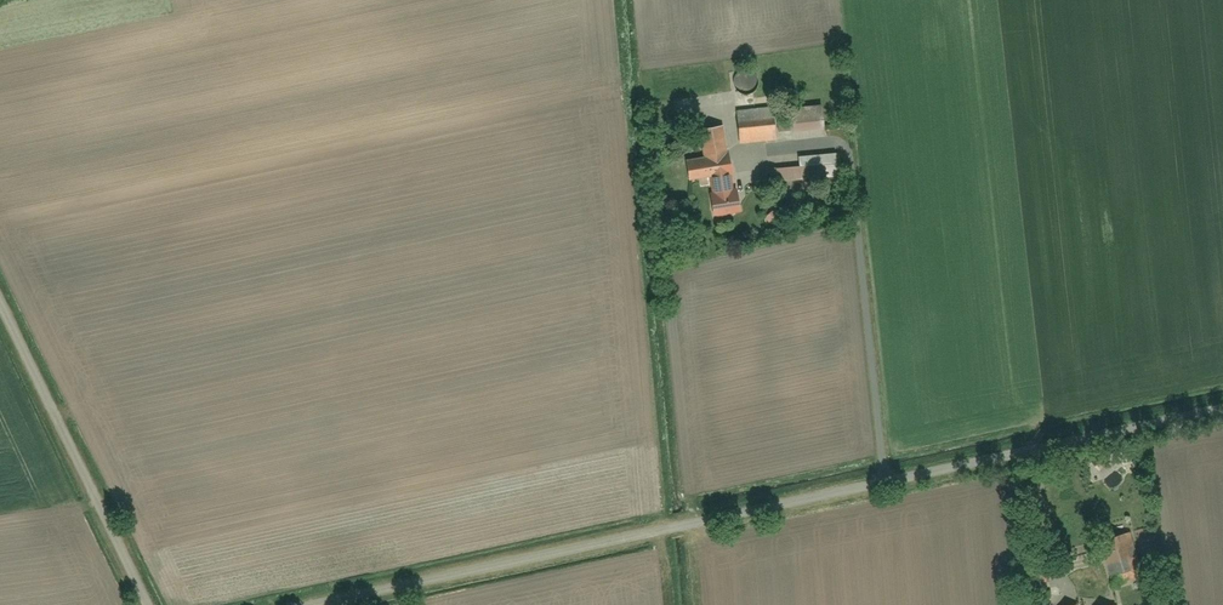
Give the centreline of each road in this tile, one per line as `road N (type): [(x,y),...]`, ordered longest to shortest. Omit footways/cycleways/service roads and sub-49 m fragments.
road 1 (unclassified): [(320,604),(1222,409)]
road 2 (unclassified): [(149,604),(0,303)]

